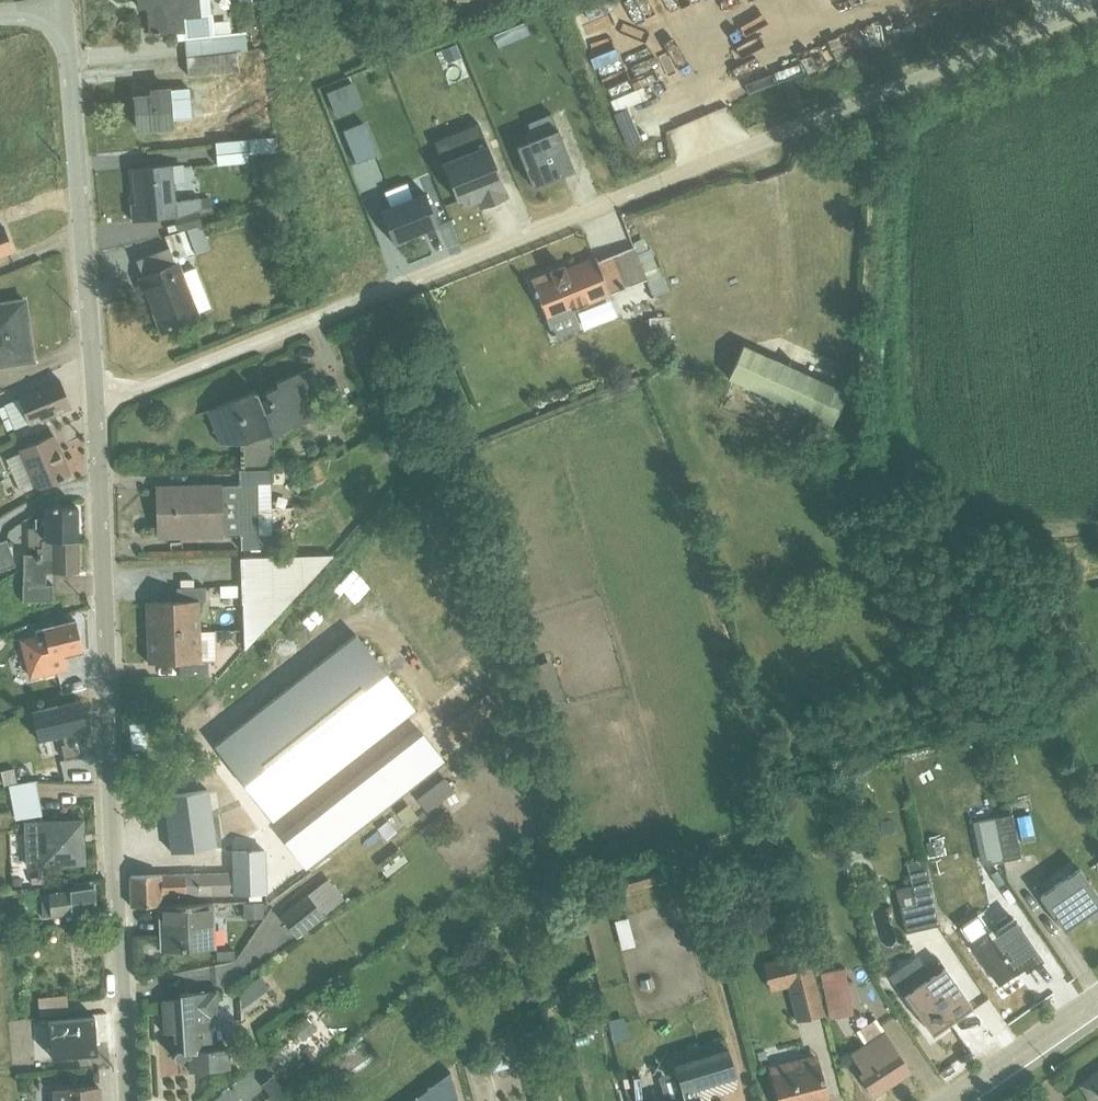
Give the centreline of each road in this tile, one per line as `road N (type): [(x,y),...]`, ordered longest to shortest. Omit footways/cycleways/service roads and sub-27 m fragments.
road 1 (unclassified): [(1097,7),(149,386),(94,399)]
road 2 (unclassified): [(94,399),(128,1100)]
road 3 (unclassified): [(66,14),(94,399)]
road 4 (tertiary): [(951,1100),(1097,999)]

